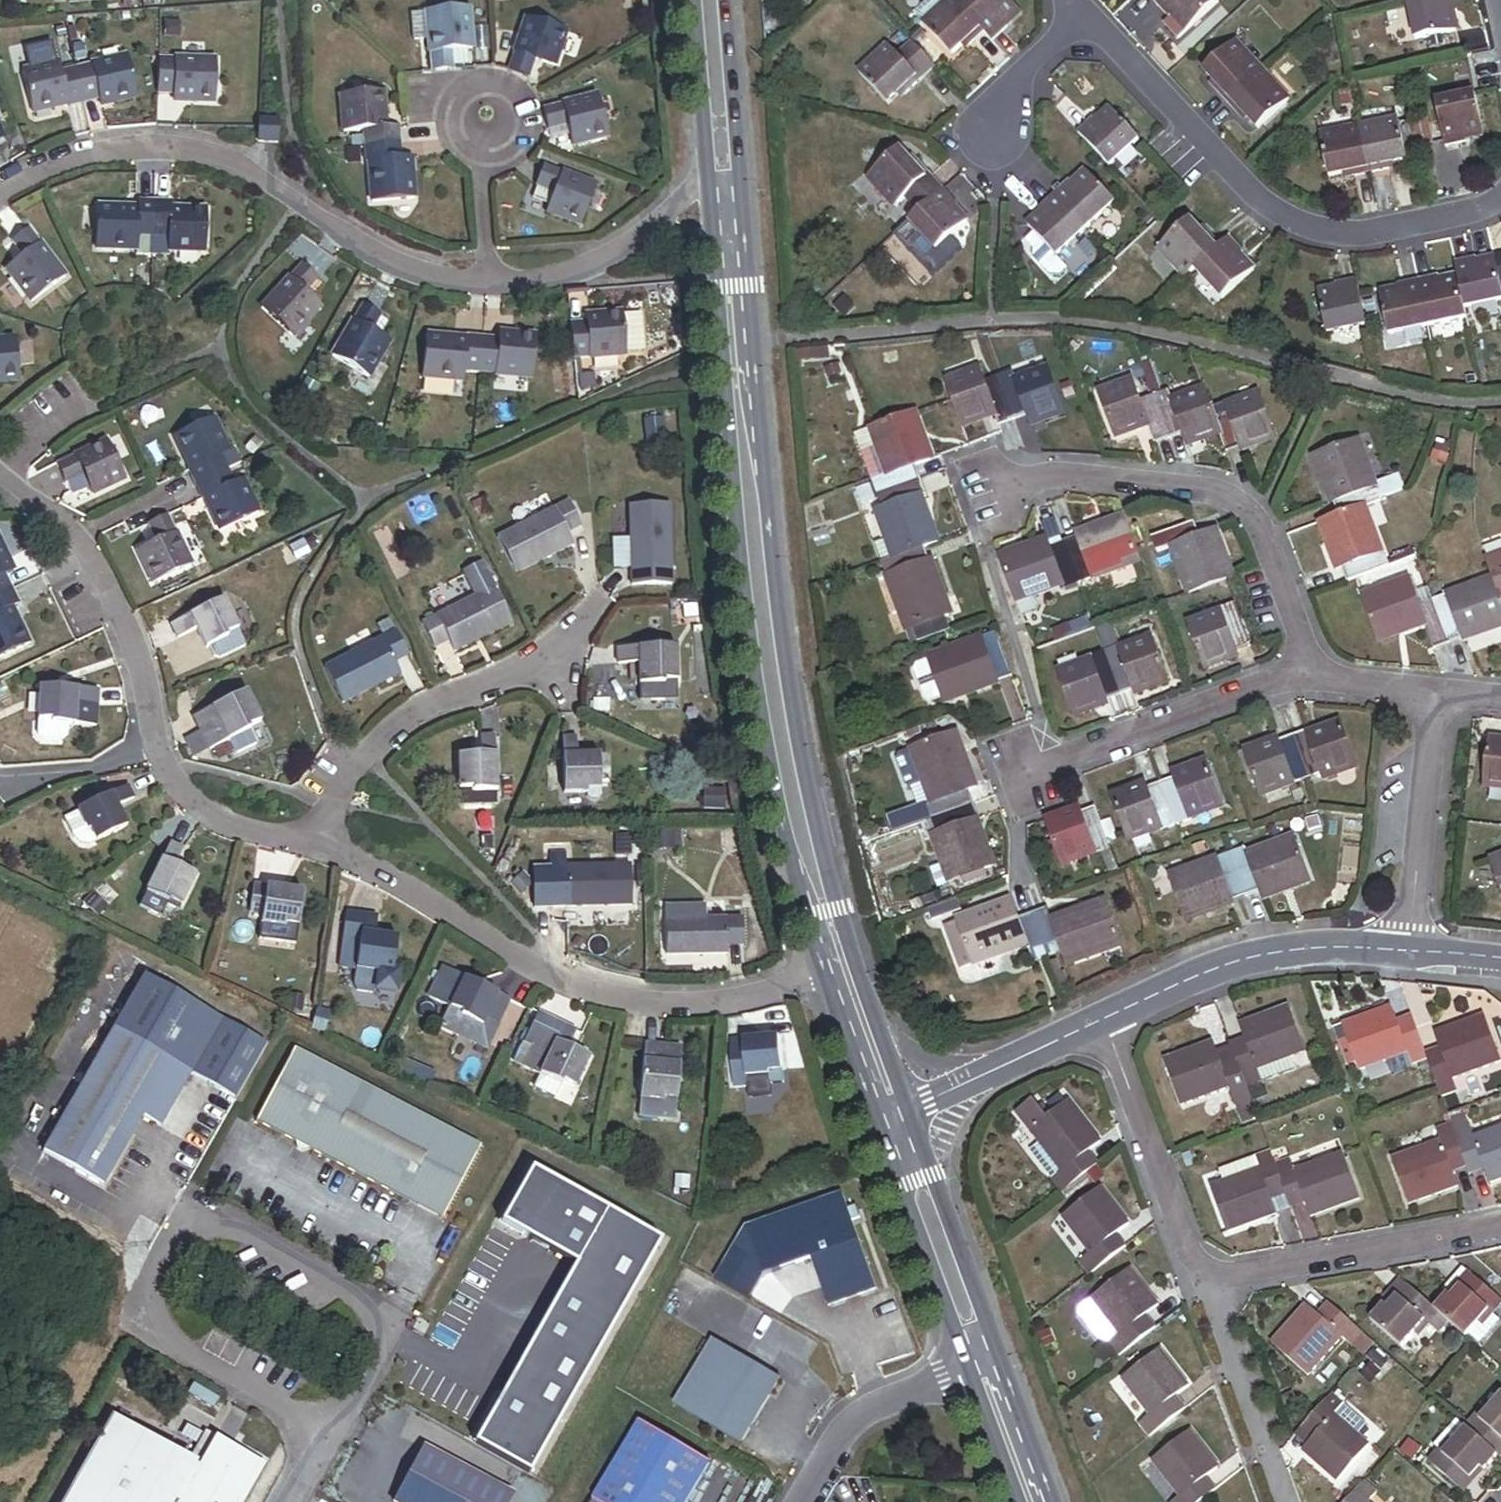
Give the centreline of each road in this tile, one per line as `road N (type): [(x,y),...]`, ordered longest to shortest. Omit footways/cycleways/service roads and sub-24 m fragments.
road 1 (secondary): [(841,969),(759,579),(729,250)]
road 2 (unclassified): [(334,1425),(161,1330),(146,1296),(179,1235),(217,1222),(238,1229),(359,1299),(374,1324),(374,1350),(356,1387)]
road 3 (residential): [(317,841),(583,992),(685,1008),(763,995),(841,969)]
road 4 (residential): [(490,280),(419,271),(363,248),(292,195),(218,156),(110,148),(0,193)]
road 5 (residential): [(1500,194),(1427,225),(1335,233),(1268,208),(1079,7)]
road 6 (residential): [(1308,671),(1258,517),(1219,497),(1045,477),(992,494)]
road 7 (residential): [(317,841),(358,776),(411,722),(566,654)]
road 8 (residential): [(1103,1021),(1206,971),(1272,953),(1405,951)]
road 9 (residential): [(0,486),(84,561),(131,646),(154,748)]
road 10 (residential): [(1308,671),(1021,771)]
road 11 (residential): [(1500,1225),(1248,1276),(1213,1271)]
road 12 (residential): [(1213,1271),(1191,1255),(1103,1021)]
road 13 (secondary): [(983,1365),(889,1114)]
road 14 (residential): [(1405,951),(1421,689)]
road 15 (unclassified): [(983,1365),(867,1408),(827,1447),(795,1501)]
road 16 (residential): [(1284,1501),(1215,1309),(1213,1271)]
road 17 (residential): [(889,1114),(1103,1021)]
road 18 (residential): [(154,748),(184,799),(227,827),(317,841)]
road 19 (residential): [(485,155),(507,147),(517,130),(511,101),(494,89),(463,96),(451,116),(455,139),(473,153)]
road 20 (secondary): [(724,181),(709,0)]
road 21 (residential): [(651,233),(557,275),(490,280)]
road 22 (residential): [(154,748),(11,795),(0,783)]
road 23 (residential): [(1079,7),(1012,75),(1001,138)]
road 24 (secondary): [(889,1114),(841,969)]
road 25 (secondary): [(1034,1501),(983,1365)]
road 26 (residential): [(485,155),(490,280)]

